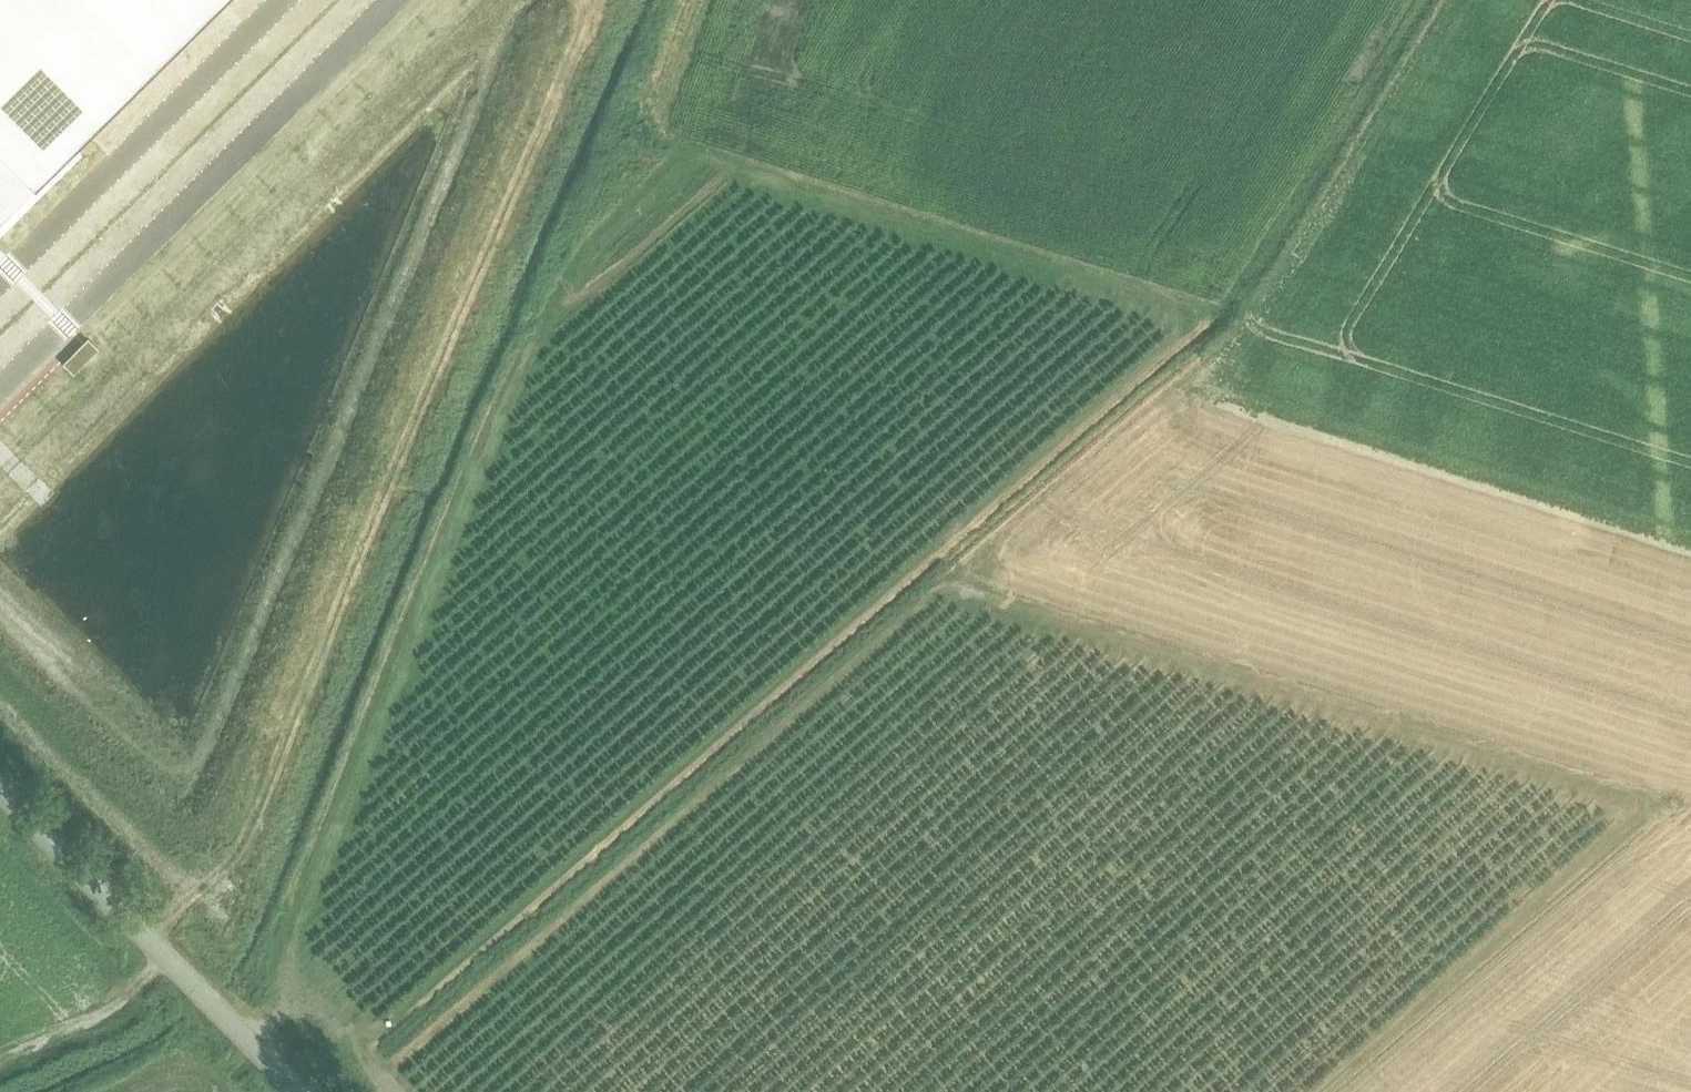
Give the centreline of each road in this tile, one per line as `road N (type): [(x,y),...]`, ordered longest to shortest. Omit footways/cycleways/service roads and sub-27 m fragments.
road 1 (unclassified): [(280,1091),(0,814)]

